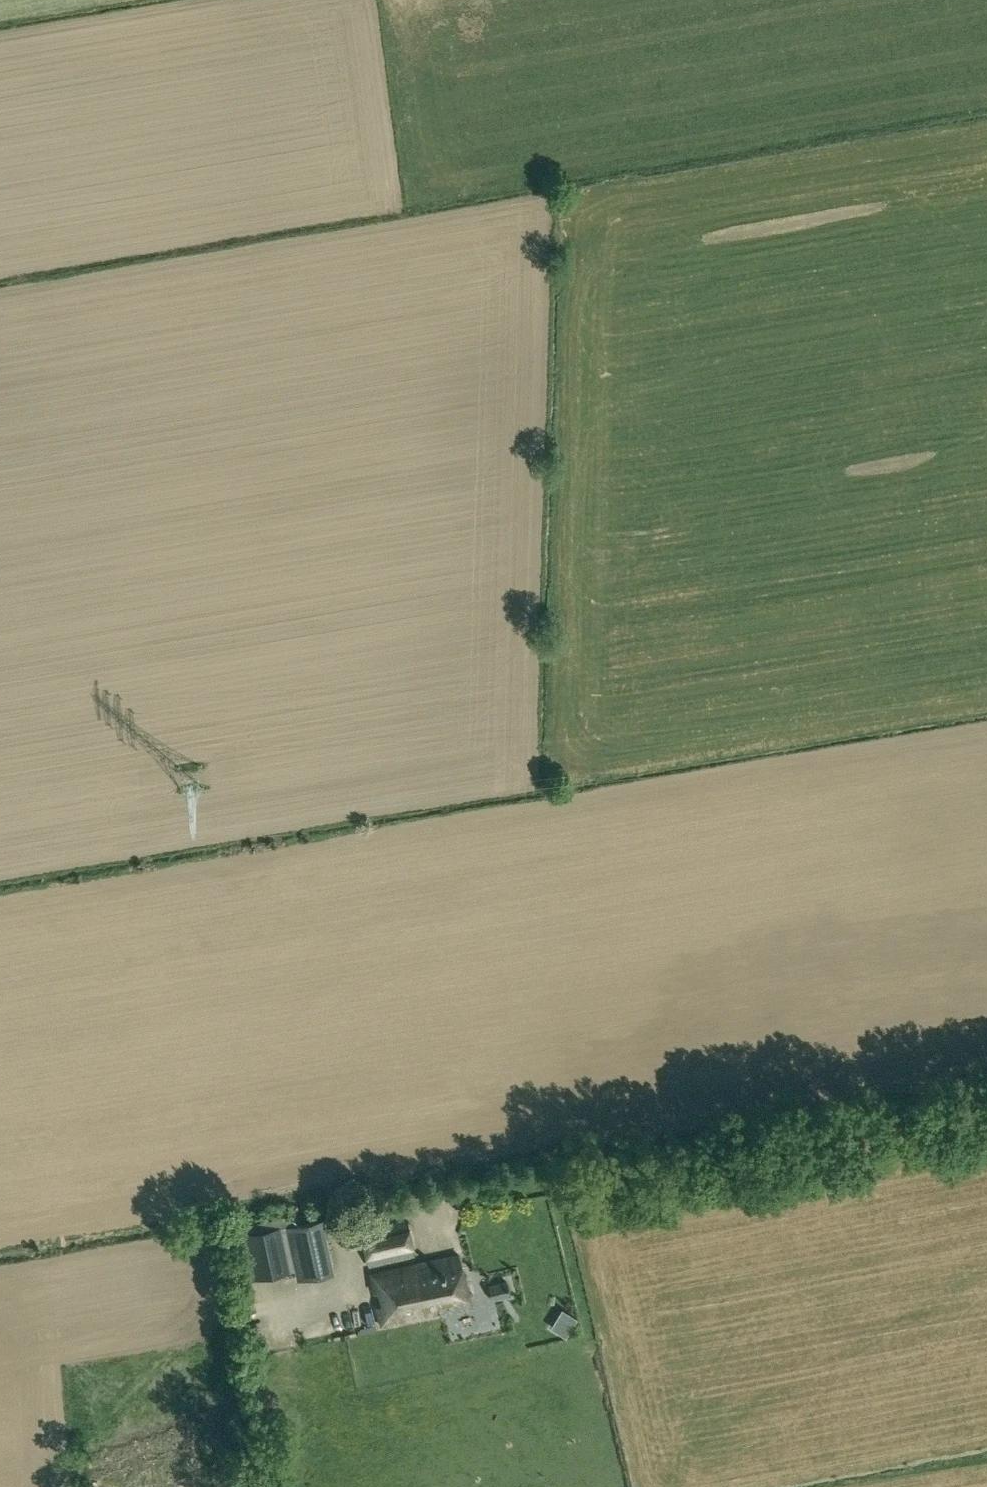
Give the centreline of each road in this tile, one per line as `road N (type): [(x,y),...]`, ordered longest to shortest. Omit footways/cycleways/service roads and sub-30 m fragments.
road 1 (track): [(986,1096),(381,1209)]

